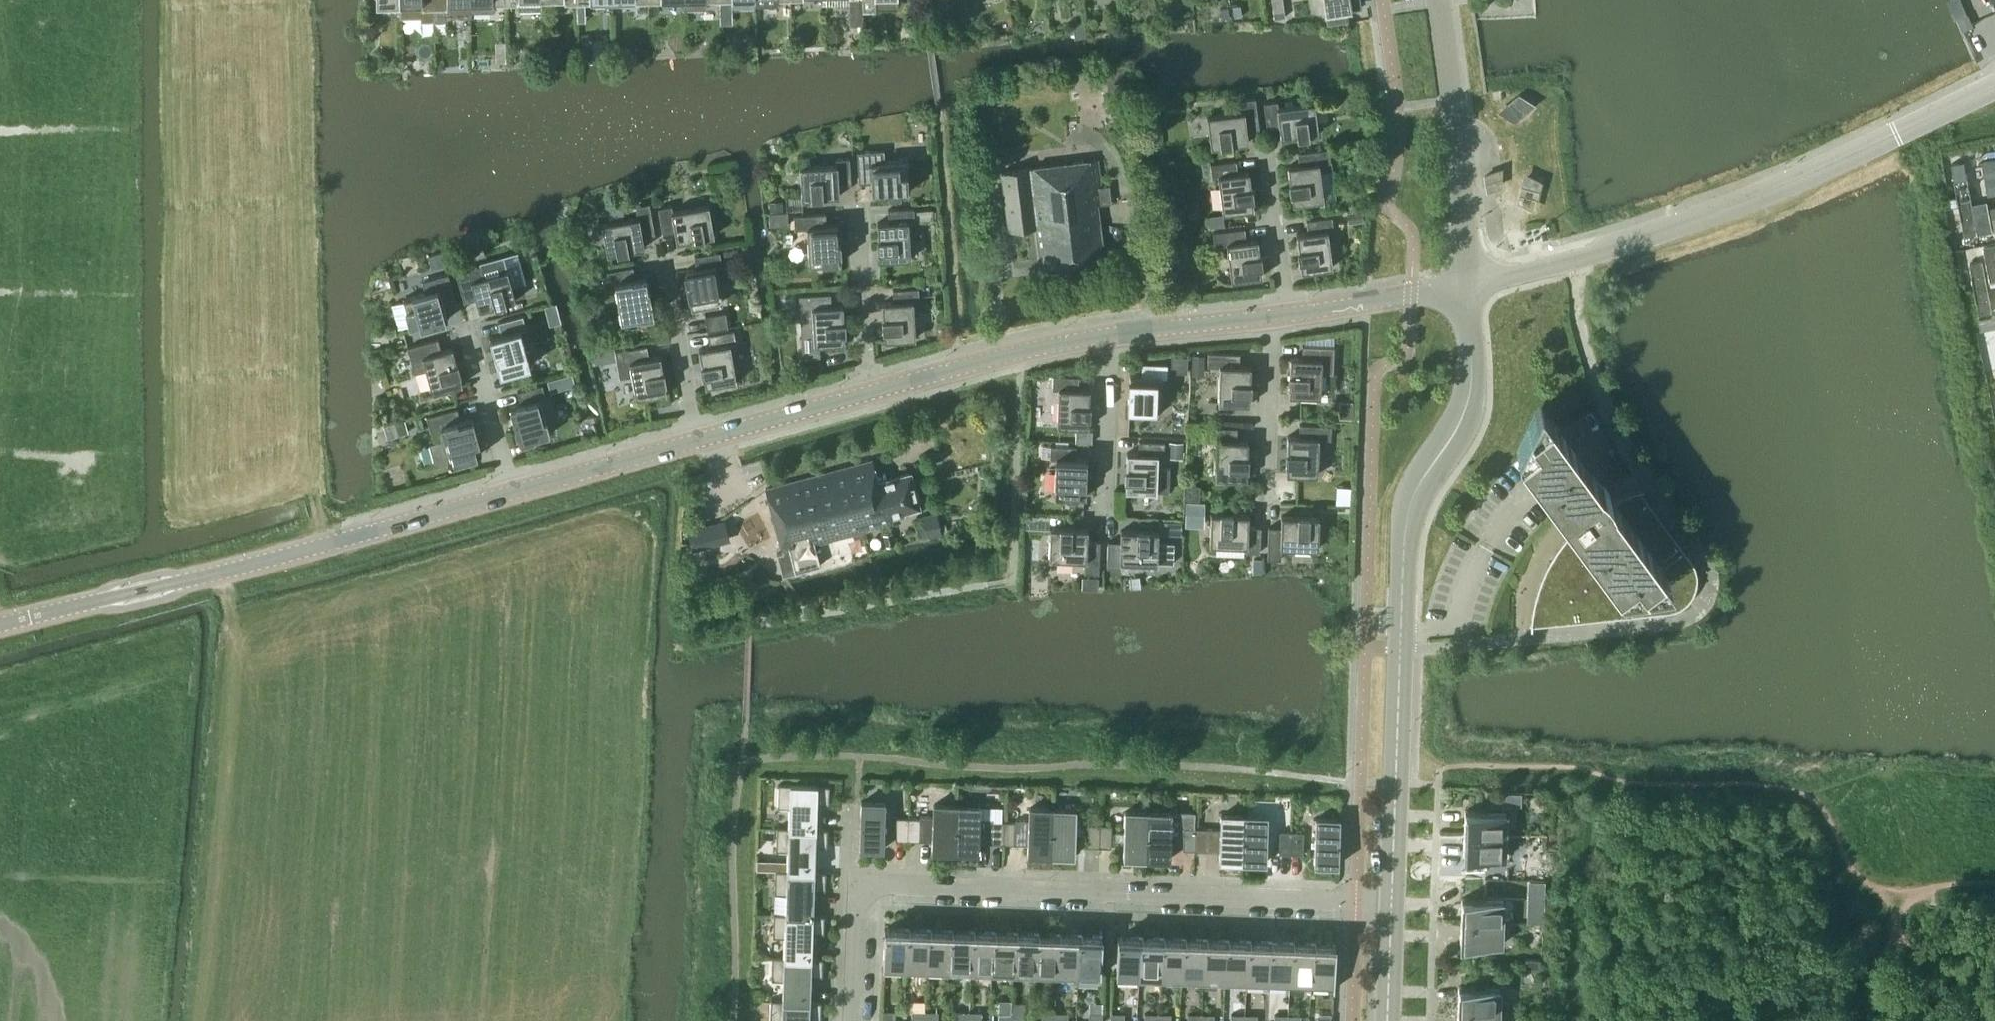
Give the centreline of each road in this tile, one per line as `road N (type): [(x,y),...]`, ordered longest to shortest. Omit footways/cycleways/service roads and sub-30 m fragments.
road 1 (residential): [(854,1020),(856,907),(870,886),(1392,903)]
road 2 (secondary): [(1392,903),(1405,530),(1413,497),(1466,406),(1466,282)]
road 3 (unclassified): [(1466,282),(1681,220),(1994,86)]
road 4 (secondary): [(191,577),(509,493)]
road 5 (unclassified): [(1466,282),(1438,0)]
road 6 (secondary): [(866,392),(1109,333)]
road 7 (secondary): [(191,577),(0,624)]
road 8 (secondary): [(509,493),(696,439)]
road 9 (residential): [(1265,503),(1271,316)]
road 10 (residential): [(1101,516),(1109,333)]
road 11 (residential): [(866,392),(857,211)]
road 12 (secondary): [(1288,313),(1466,282)]
road 13 (residential): [(696,439),(665,263)]
road 14 (secondary): [(696,439),(866,392)]
road 15 (residential): [(509,493),(467,329)]
road 16 (secondary): [(1109,333),(1271,316)]
road 17 (residential): [(1288,313),(1271,156)]

